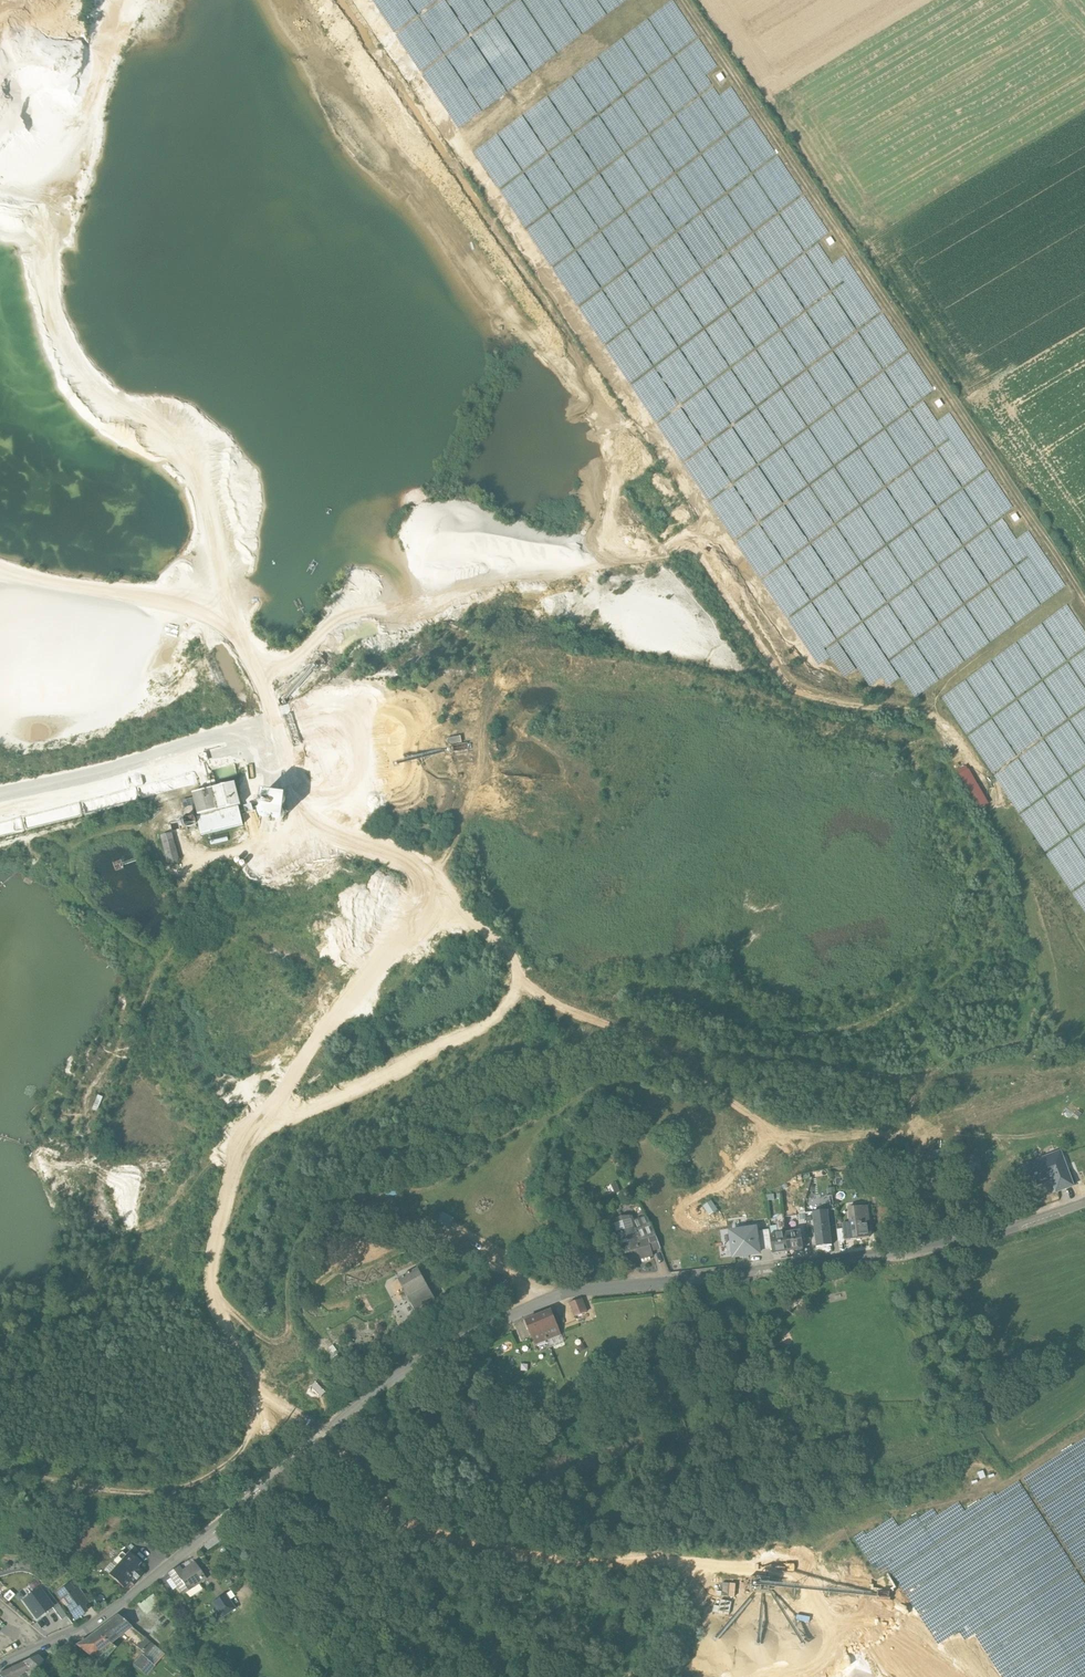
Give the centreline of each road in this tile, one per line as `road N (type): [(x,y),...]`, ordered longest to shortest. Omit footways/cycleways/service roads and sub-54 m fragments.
road 1 (residential): [(0,1668),(114,1612),(412,1375),(517,1321),(581,1299),(894,1264),(1084,1212)]
road 2 (track): [(327,1438),(413,1523),(483,1551),(624,1569),(705,1569)]
road 3 (track): [(259,1441),(240,1462),(179,1494),(107,1495),(0,1476)]

